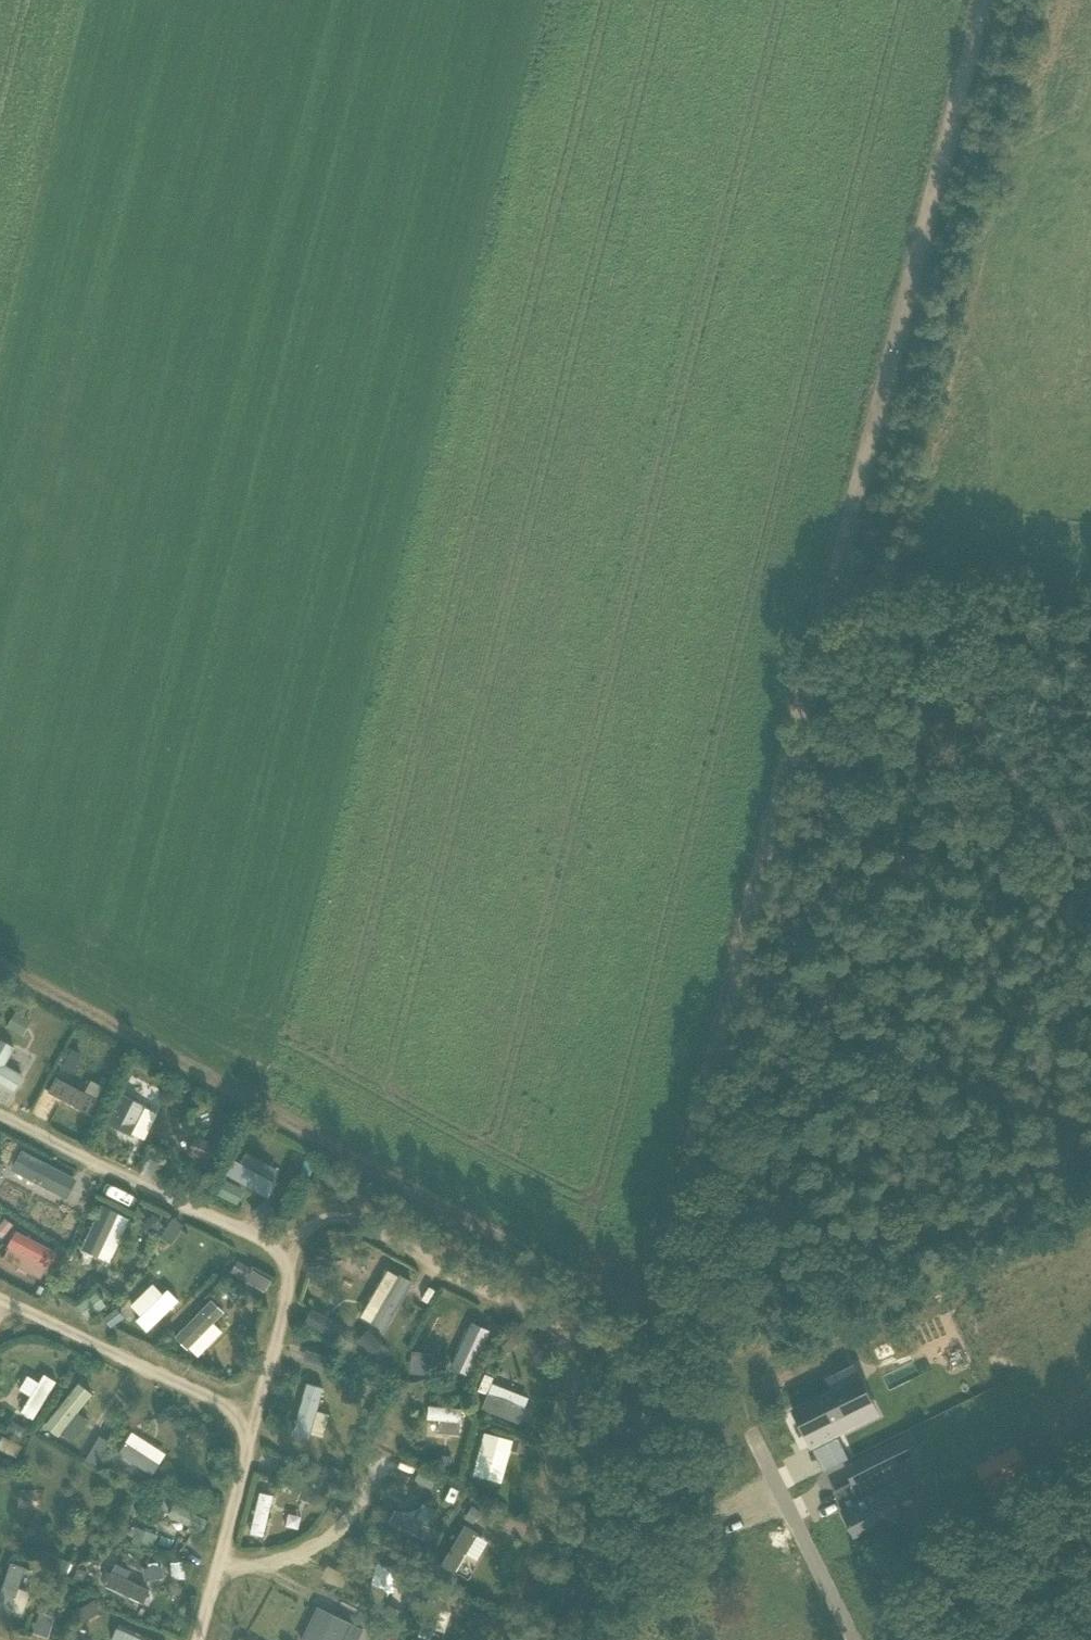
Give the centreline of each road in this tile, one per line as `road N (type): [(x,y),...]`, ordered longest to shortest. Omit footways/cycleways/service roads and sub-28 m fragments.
road 1 (track): [(565,1639),(977,0)]
road 2 (track): [(1090,569),(835,565)]
road 3 (residential): [(755,1434),(854,1639)]

